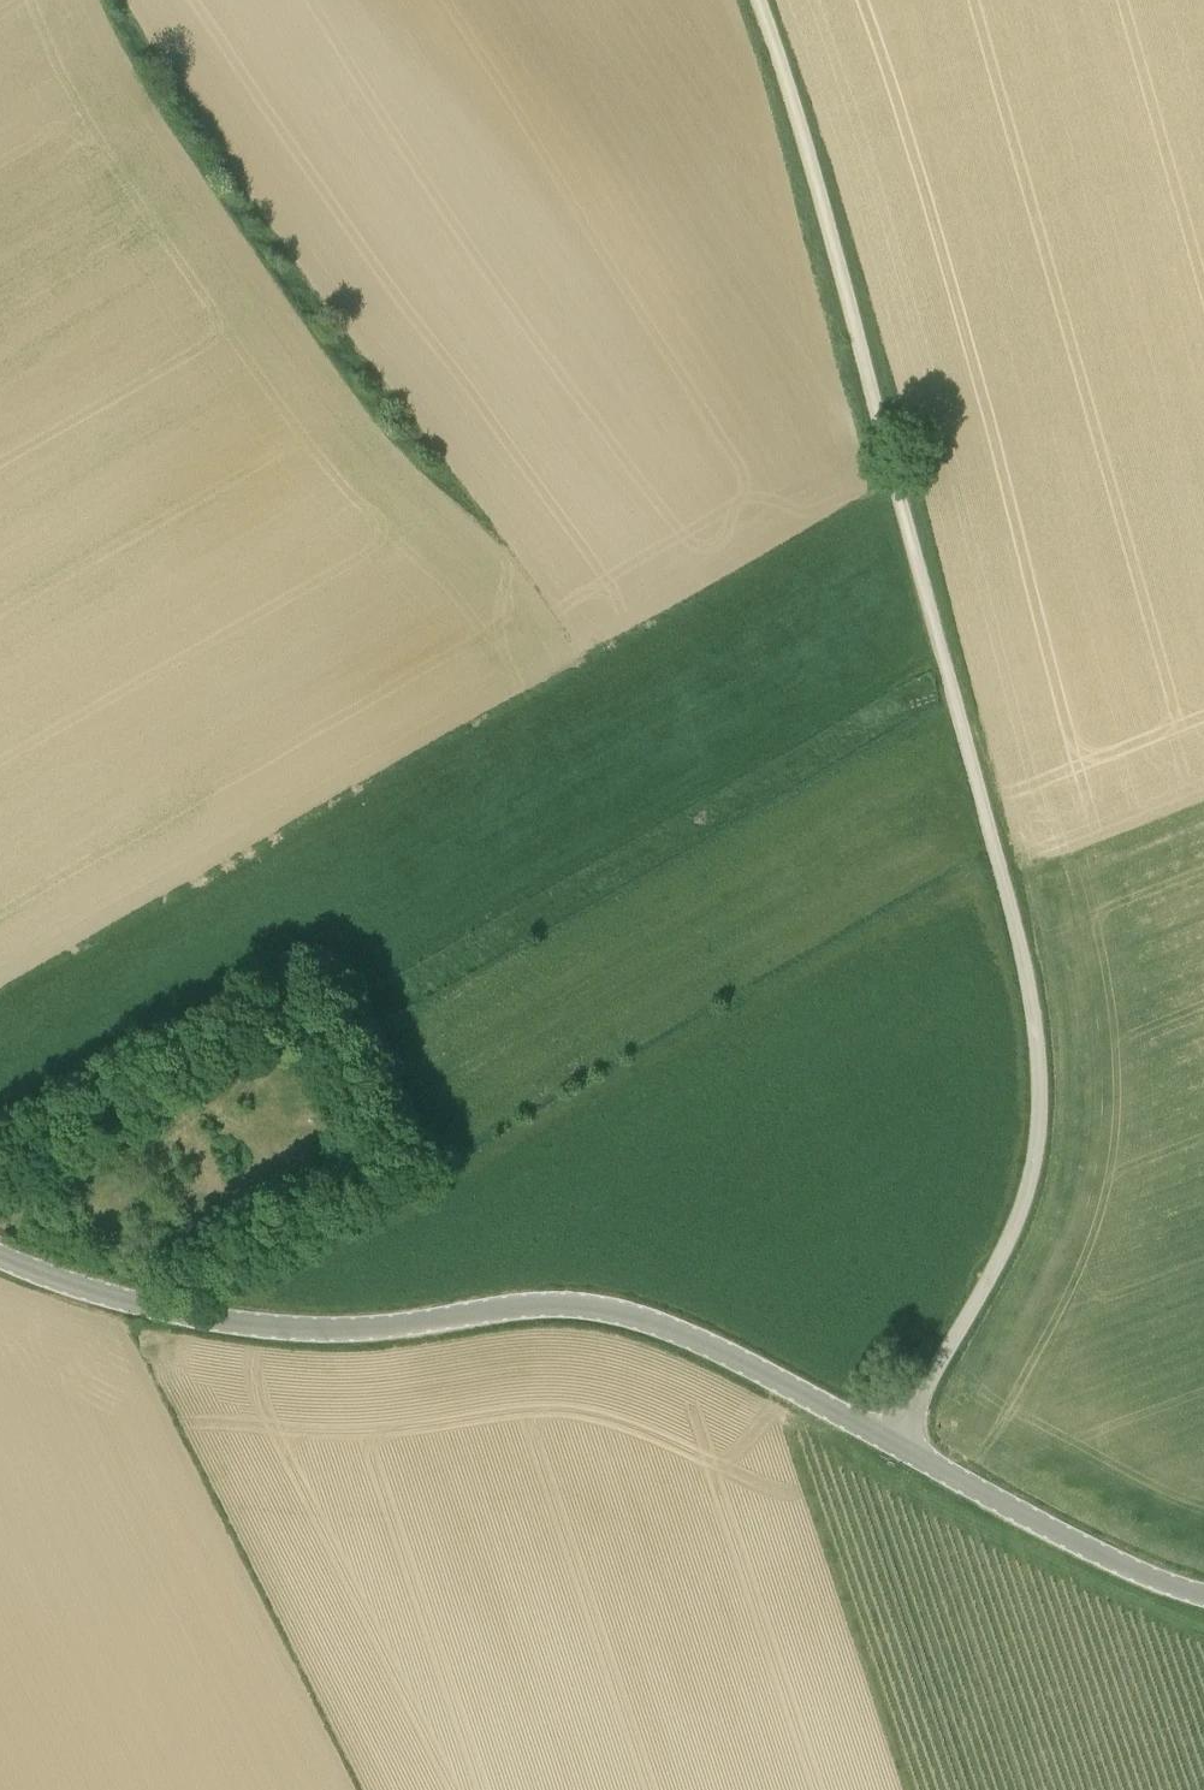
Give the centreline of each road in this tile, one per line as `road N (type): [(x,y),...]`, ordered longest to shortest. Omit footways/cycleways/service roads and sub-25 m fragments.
road 1 (unclassified): [(895,1442),(1021,1209),(1036,1149),(1034,1020),(833,246),(759,0)]
road 2 (unclassified): [(895,1442),(696,1337),(605,1307),(543,1303),(335,1329),(271,1326),(105,1293),(0,1254)]
road 3 (unclassified): [(1203,1595),(1087,1547),(895,1442)]

